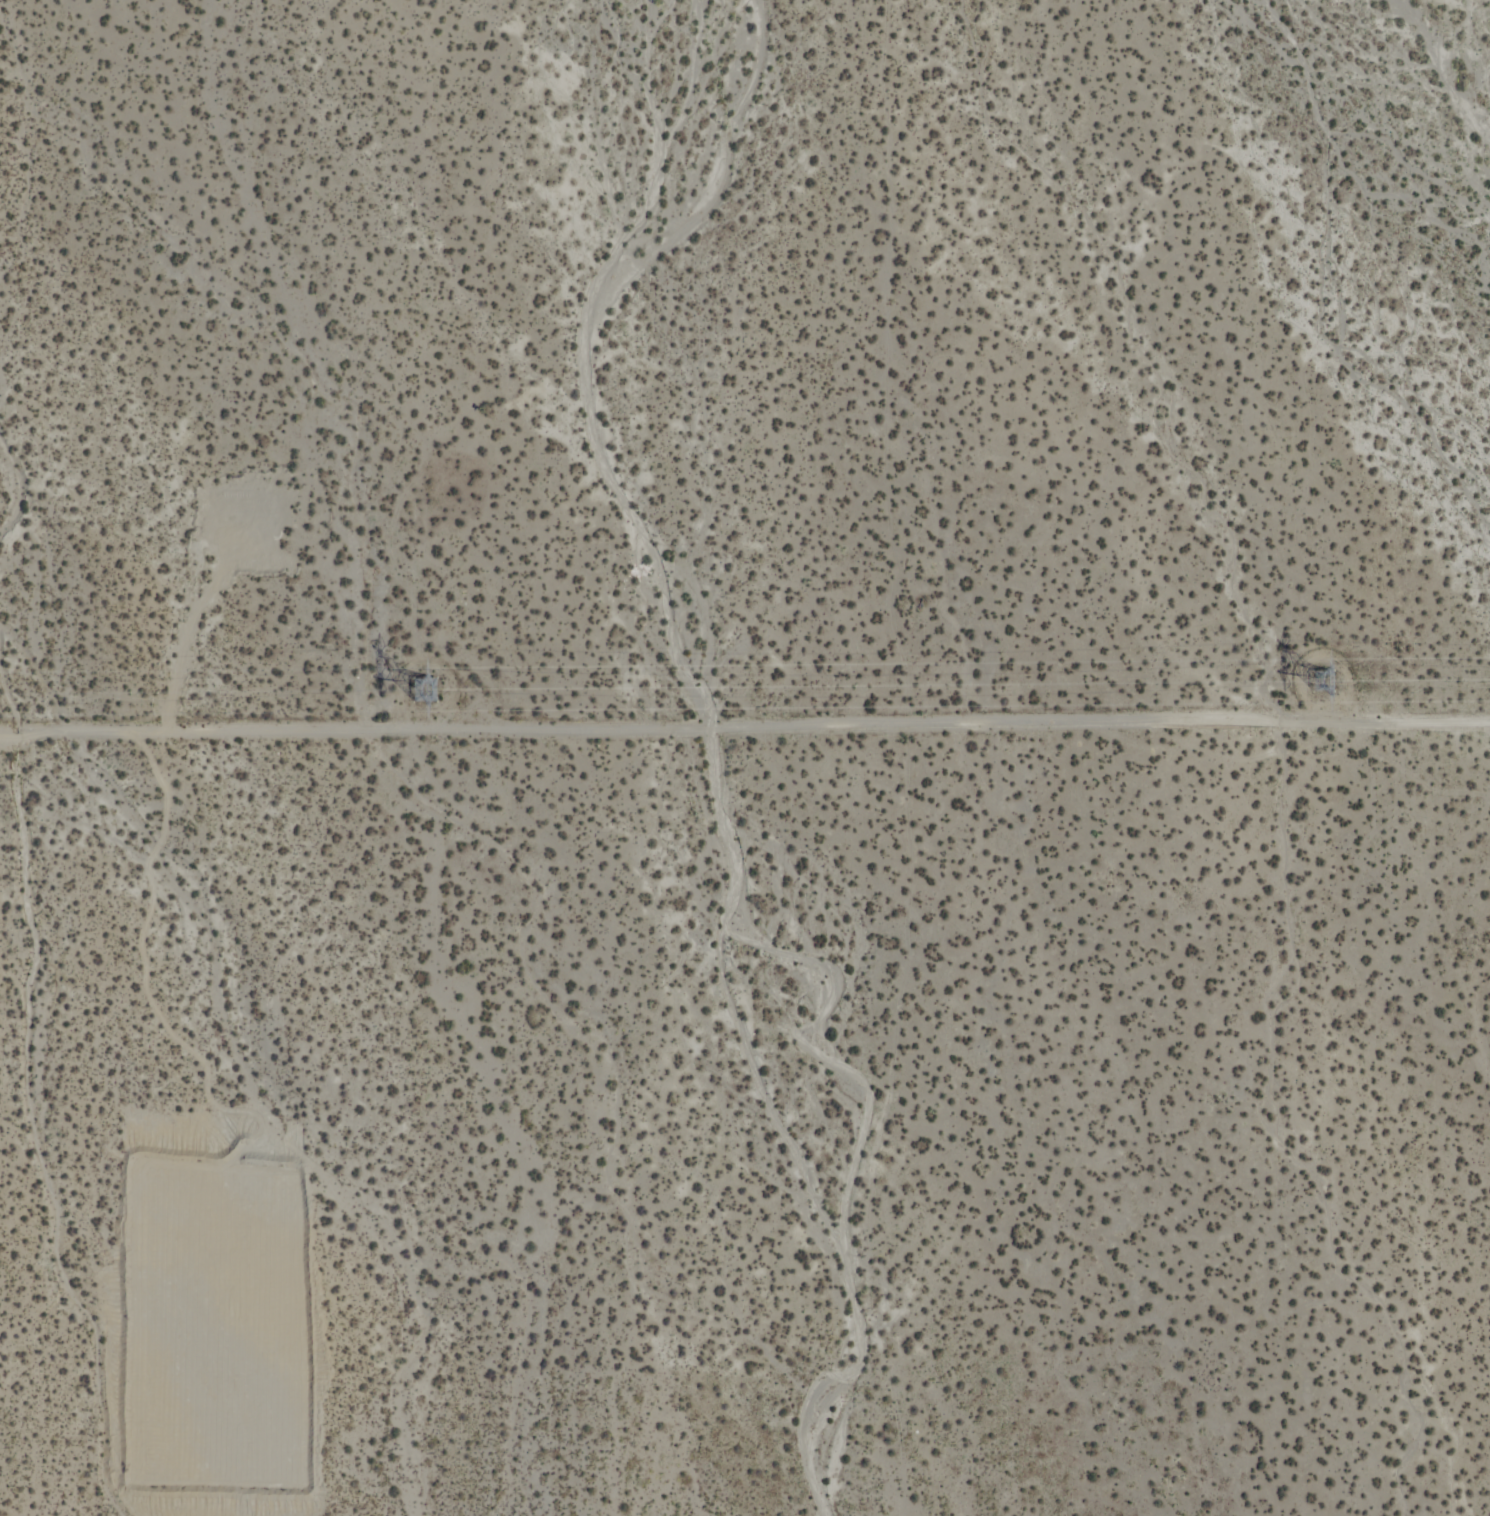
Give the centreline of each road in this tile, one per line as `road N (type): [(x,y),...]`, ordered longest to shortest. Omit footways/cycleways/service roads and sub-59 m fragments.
road 1 (residential): [(0,738),(1489,723)]

